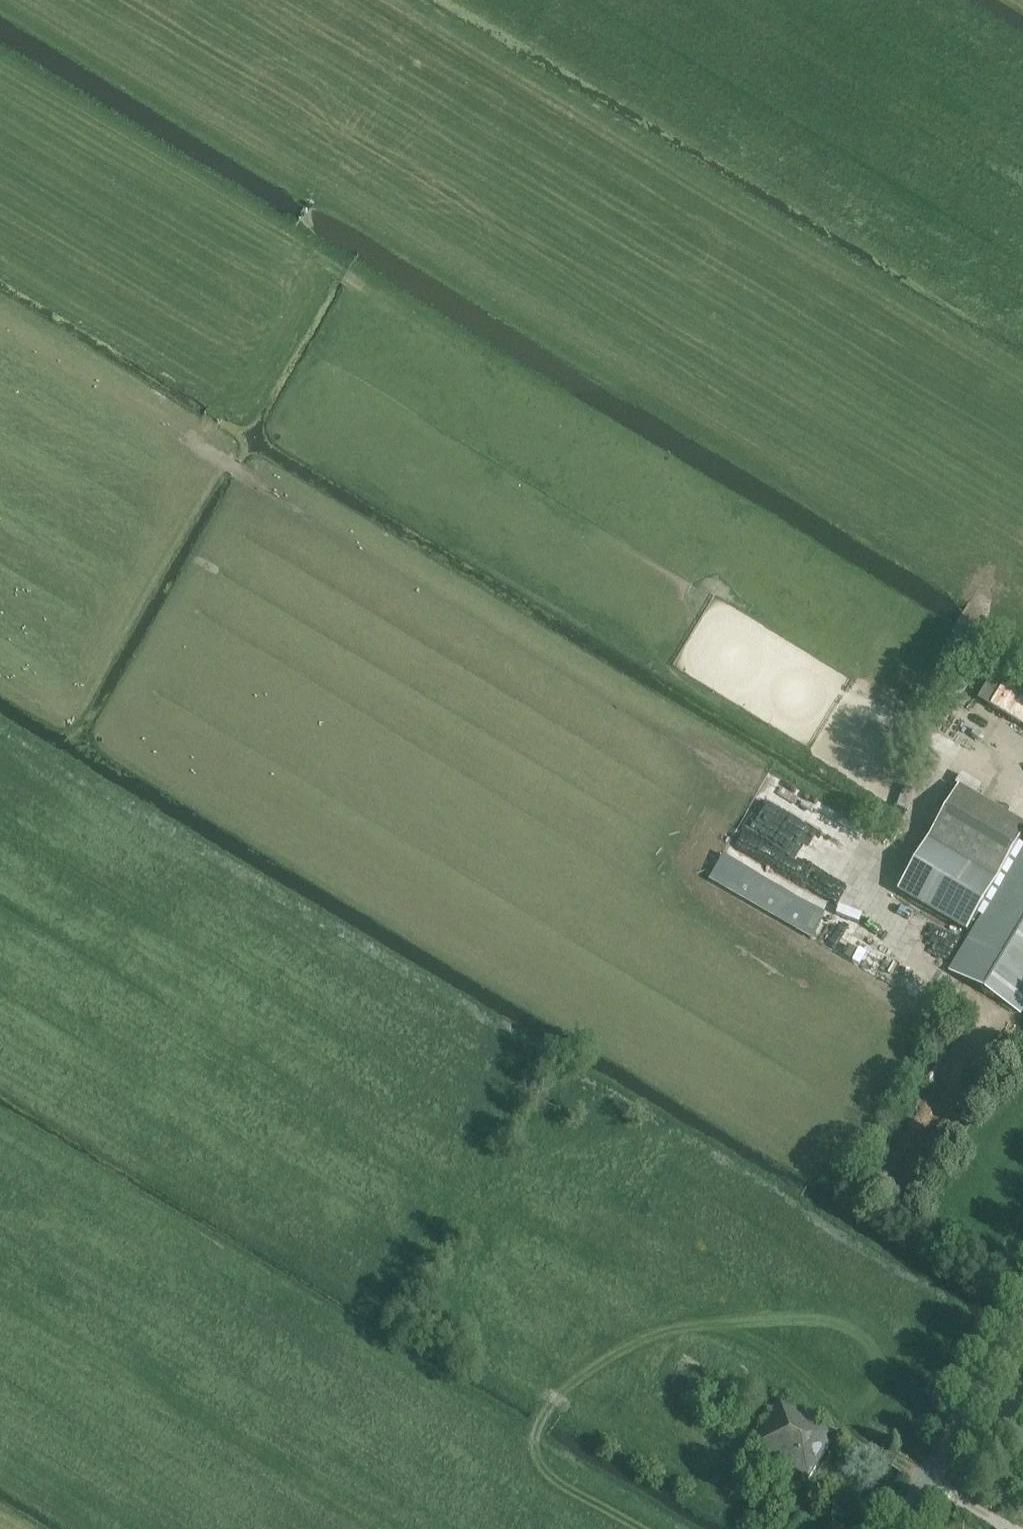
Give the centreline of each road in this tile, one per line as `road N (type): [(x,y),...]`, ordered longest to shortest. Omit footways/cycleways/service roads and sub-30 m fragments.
road 1 (tertiary): [(903,1528),(1022,1318)]

